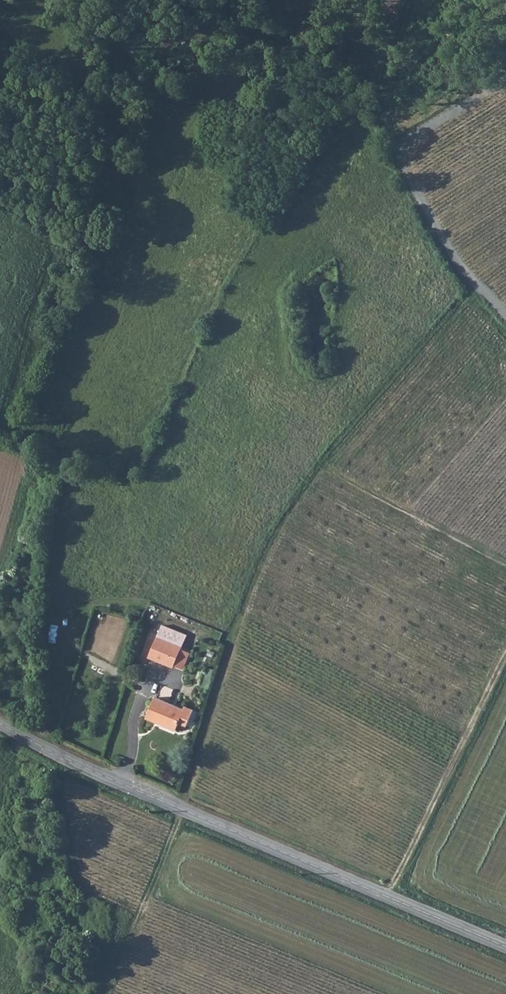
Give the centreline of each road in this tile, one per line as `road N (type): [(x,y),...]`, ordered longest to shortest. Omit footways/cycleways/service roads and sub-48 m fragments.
road 1 (track): [(180,810),(268,546),(320,465),(505,565)]
road 2 (tertiary): [(0,724),(106,780),(505,948)]
road 3 (track): [(505,323),(468,273),(400,143),(505,81)]
road 4 (track): [(386,898),(505,653)]

